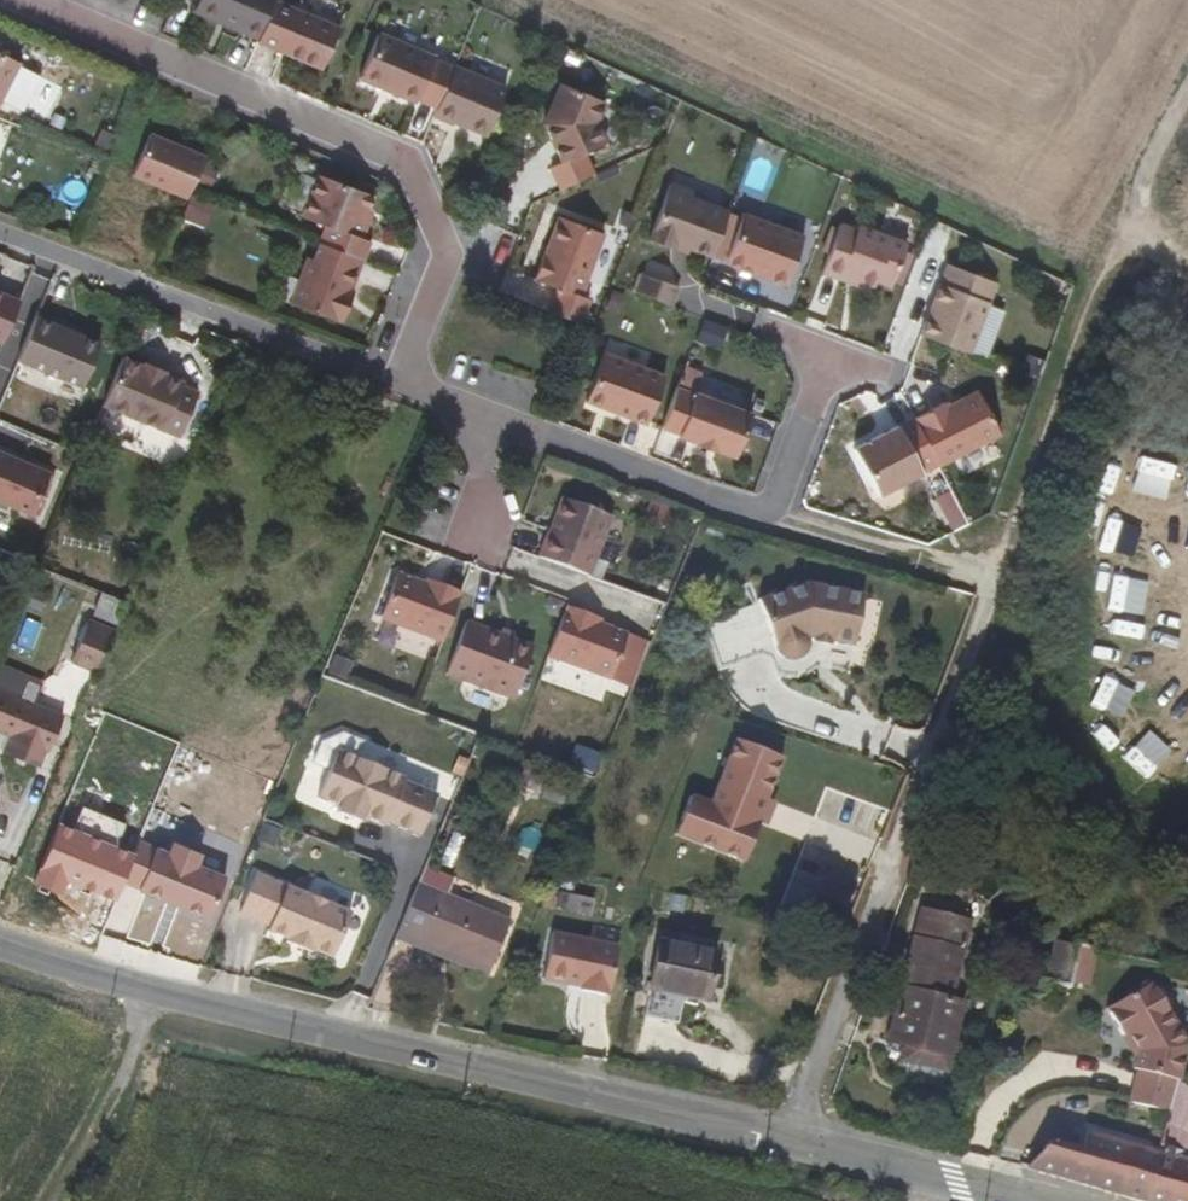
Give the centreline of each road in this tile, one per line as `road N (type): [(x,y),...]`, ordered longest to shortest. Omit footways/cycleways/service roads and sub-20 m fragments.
road 1 (residential): [(0,942),(190,1026),(791,1153)]
road 2 (residential): [(407,376),(450,270),(399,150),(21,0)]
road 3 (residential): [(791,1153),(990,582)]
road 4 (residential): [(407,376),(770,513),(828,364)]
road 5 (track): [(990,582),(1142,180),(1187,88)]
road 6 (residential): [(0,218),(407,376)]
road 7 (residential): [(791,1153),(1005,1200)]
road 8 (track): [(151,1010),(58,1200)]

